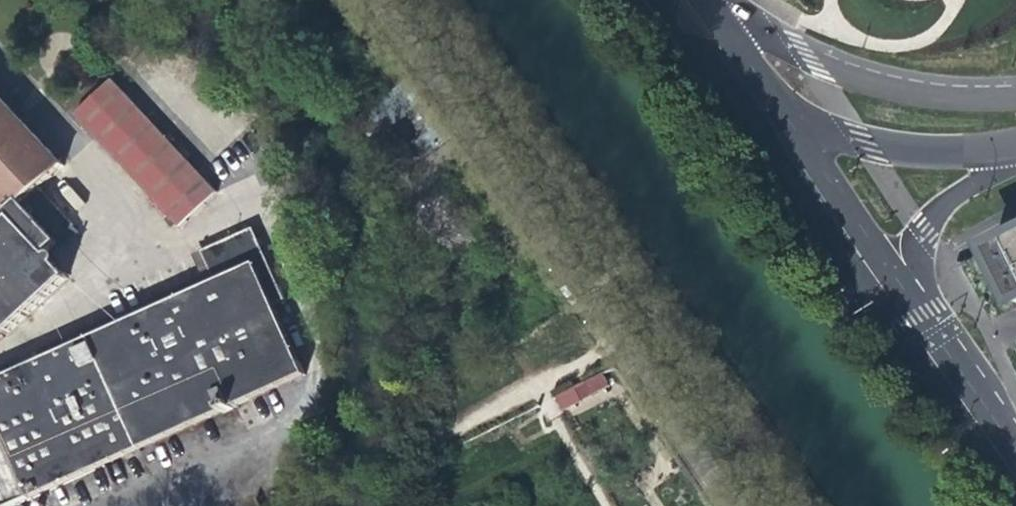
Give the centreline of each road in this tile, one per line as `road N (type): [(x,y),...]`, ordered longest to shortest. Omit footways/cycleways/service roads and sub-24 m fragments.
road 1 (residential): [(361,0),(724,505)]
road 2 (secondary): [(1015,94),(970,100),(864,80),(702,10)]
road 3 (secondary): [(770,117),(941,153),(1015,151)]
road 4 (tertiary): [(892,288),(1015,471)]
road 5 (tertiary): [(770,117),(892,288)]
road 6 (secondary): [(892,288),(924,225),(1015,151)]
road 7 (secondary): [(770,117),(702,10)]

